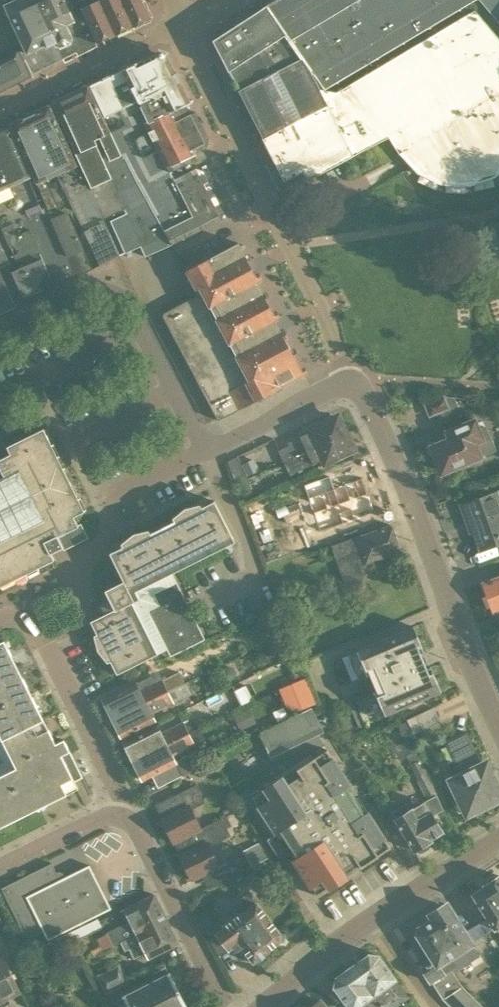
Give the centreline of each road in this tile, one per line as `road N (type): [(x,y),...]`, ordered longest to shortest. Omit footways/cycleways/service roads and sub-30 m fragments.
road 1 (residential): [(498,726),(397,466),(353,384)]
road 2 (residential): [(203,450),(119,299),(78,298),(0,337)]
road 3 (residential): [(128,816),(30,609),(0,624)]
road 4 (residential): [(128,816),(232,1006)]
road 5 (residential): [(353,384),(270,209)]
road 6 (residential): [(206,593),(242,570),(249,547),(203,450)]
road 7 (residential): [(203,450),(353,384)]
road 8 (residential): [(378,918),(498,838)]
road 9 (residential): [(266,1006),(378,918)]
road 10 (residential): [(0,867),(106,816),(128,816)]

